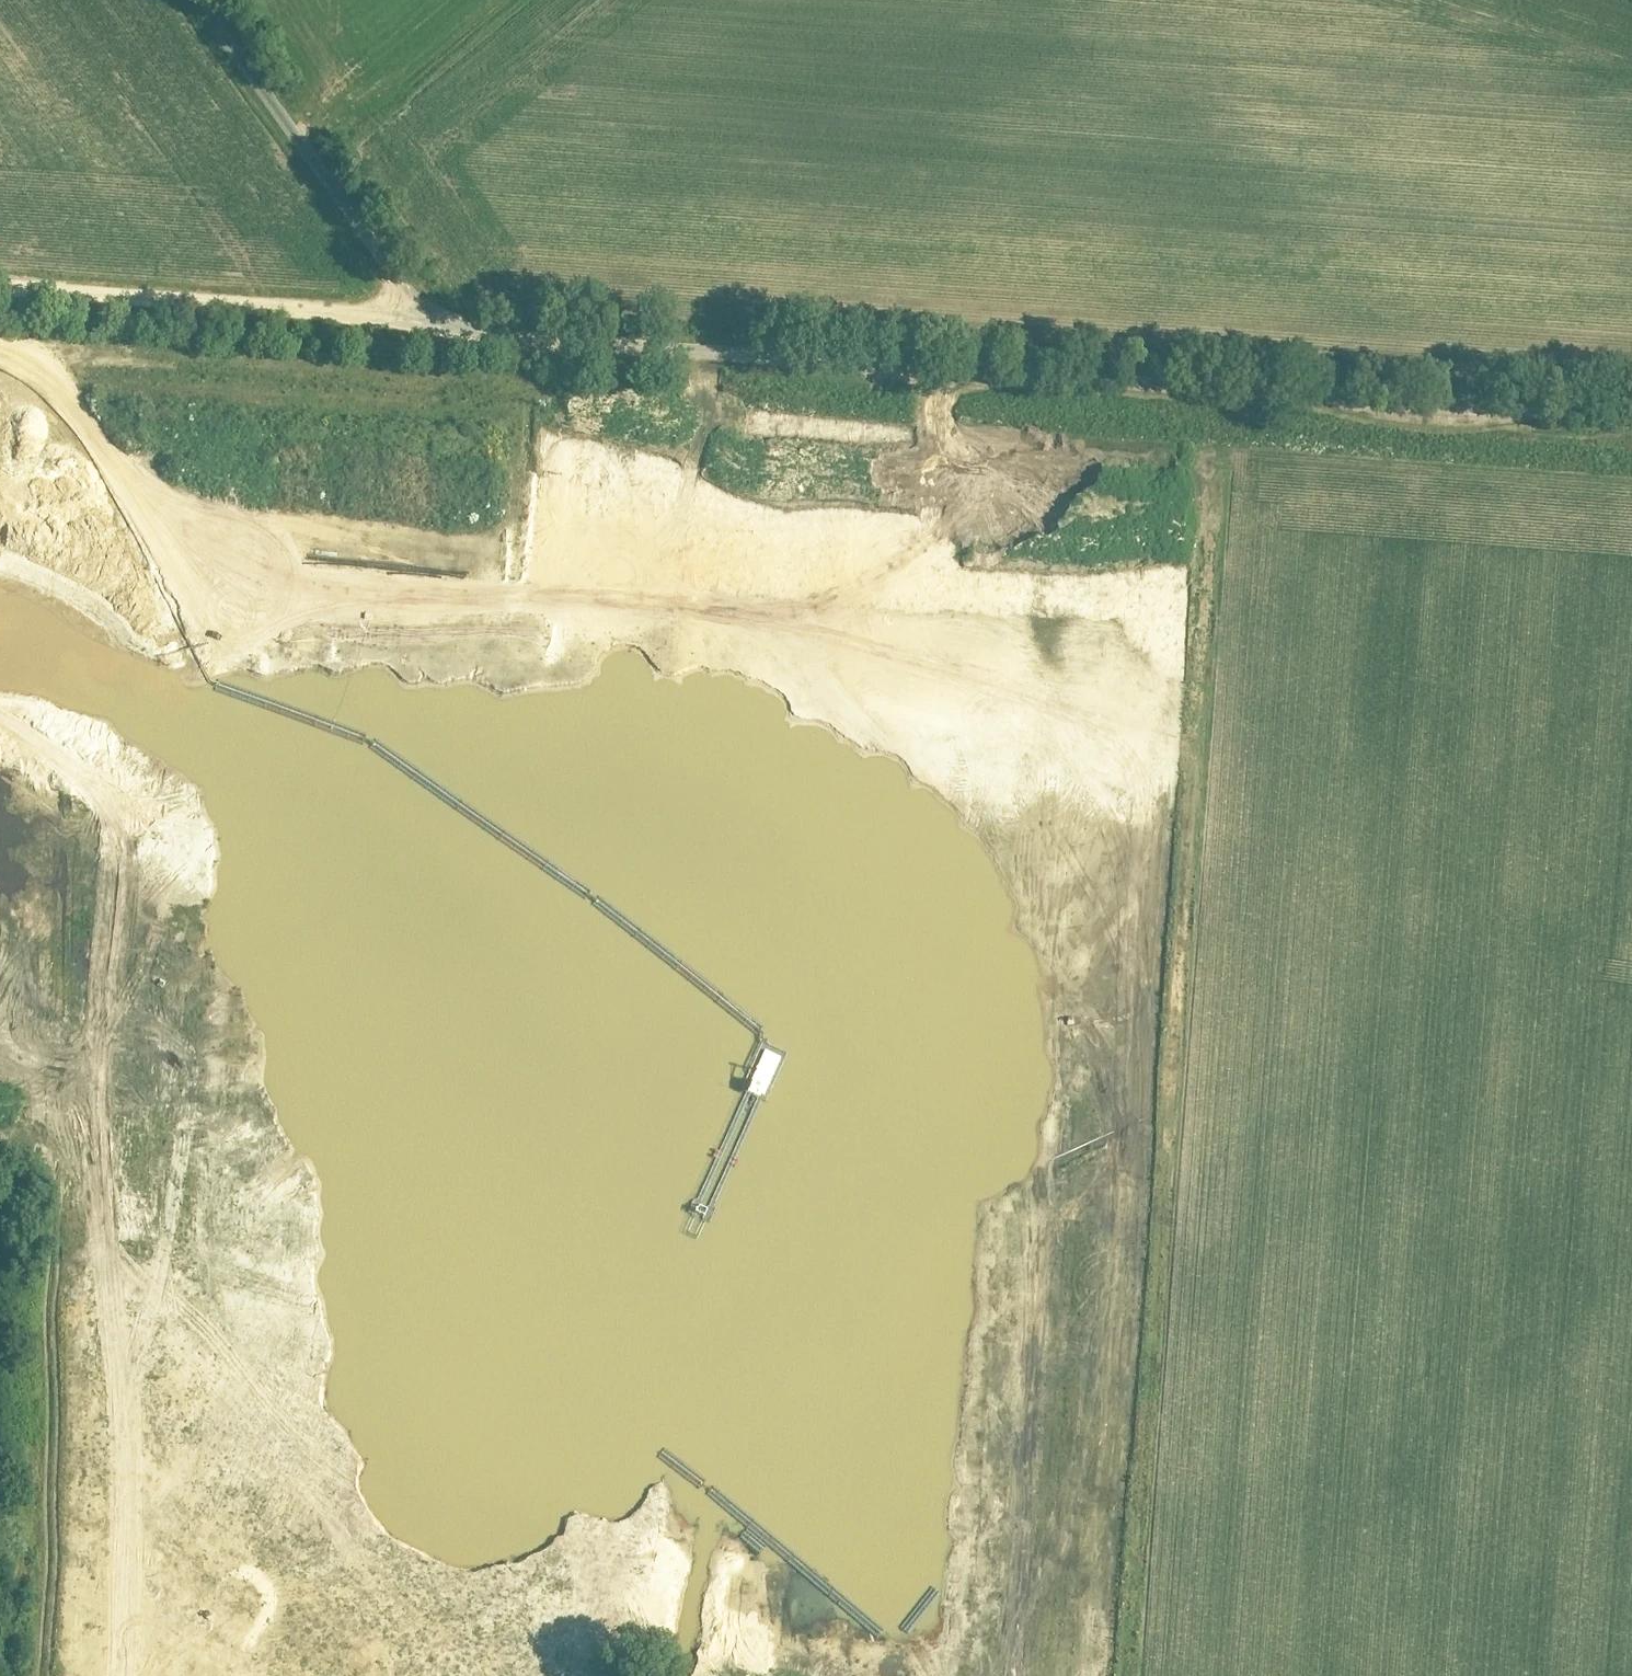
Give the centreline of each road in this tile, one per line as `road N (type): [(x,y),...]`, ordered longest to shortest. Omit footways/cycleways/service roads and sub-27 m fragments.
road 1 (unclassified): [(1631,410),(442,319),(384,265),(193,0)]
road 2 (track): [(442,319),(0,289)]

